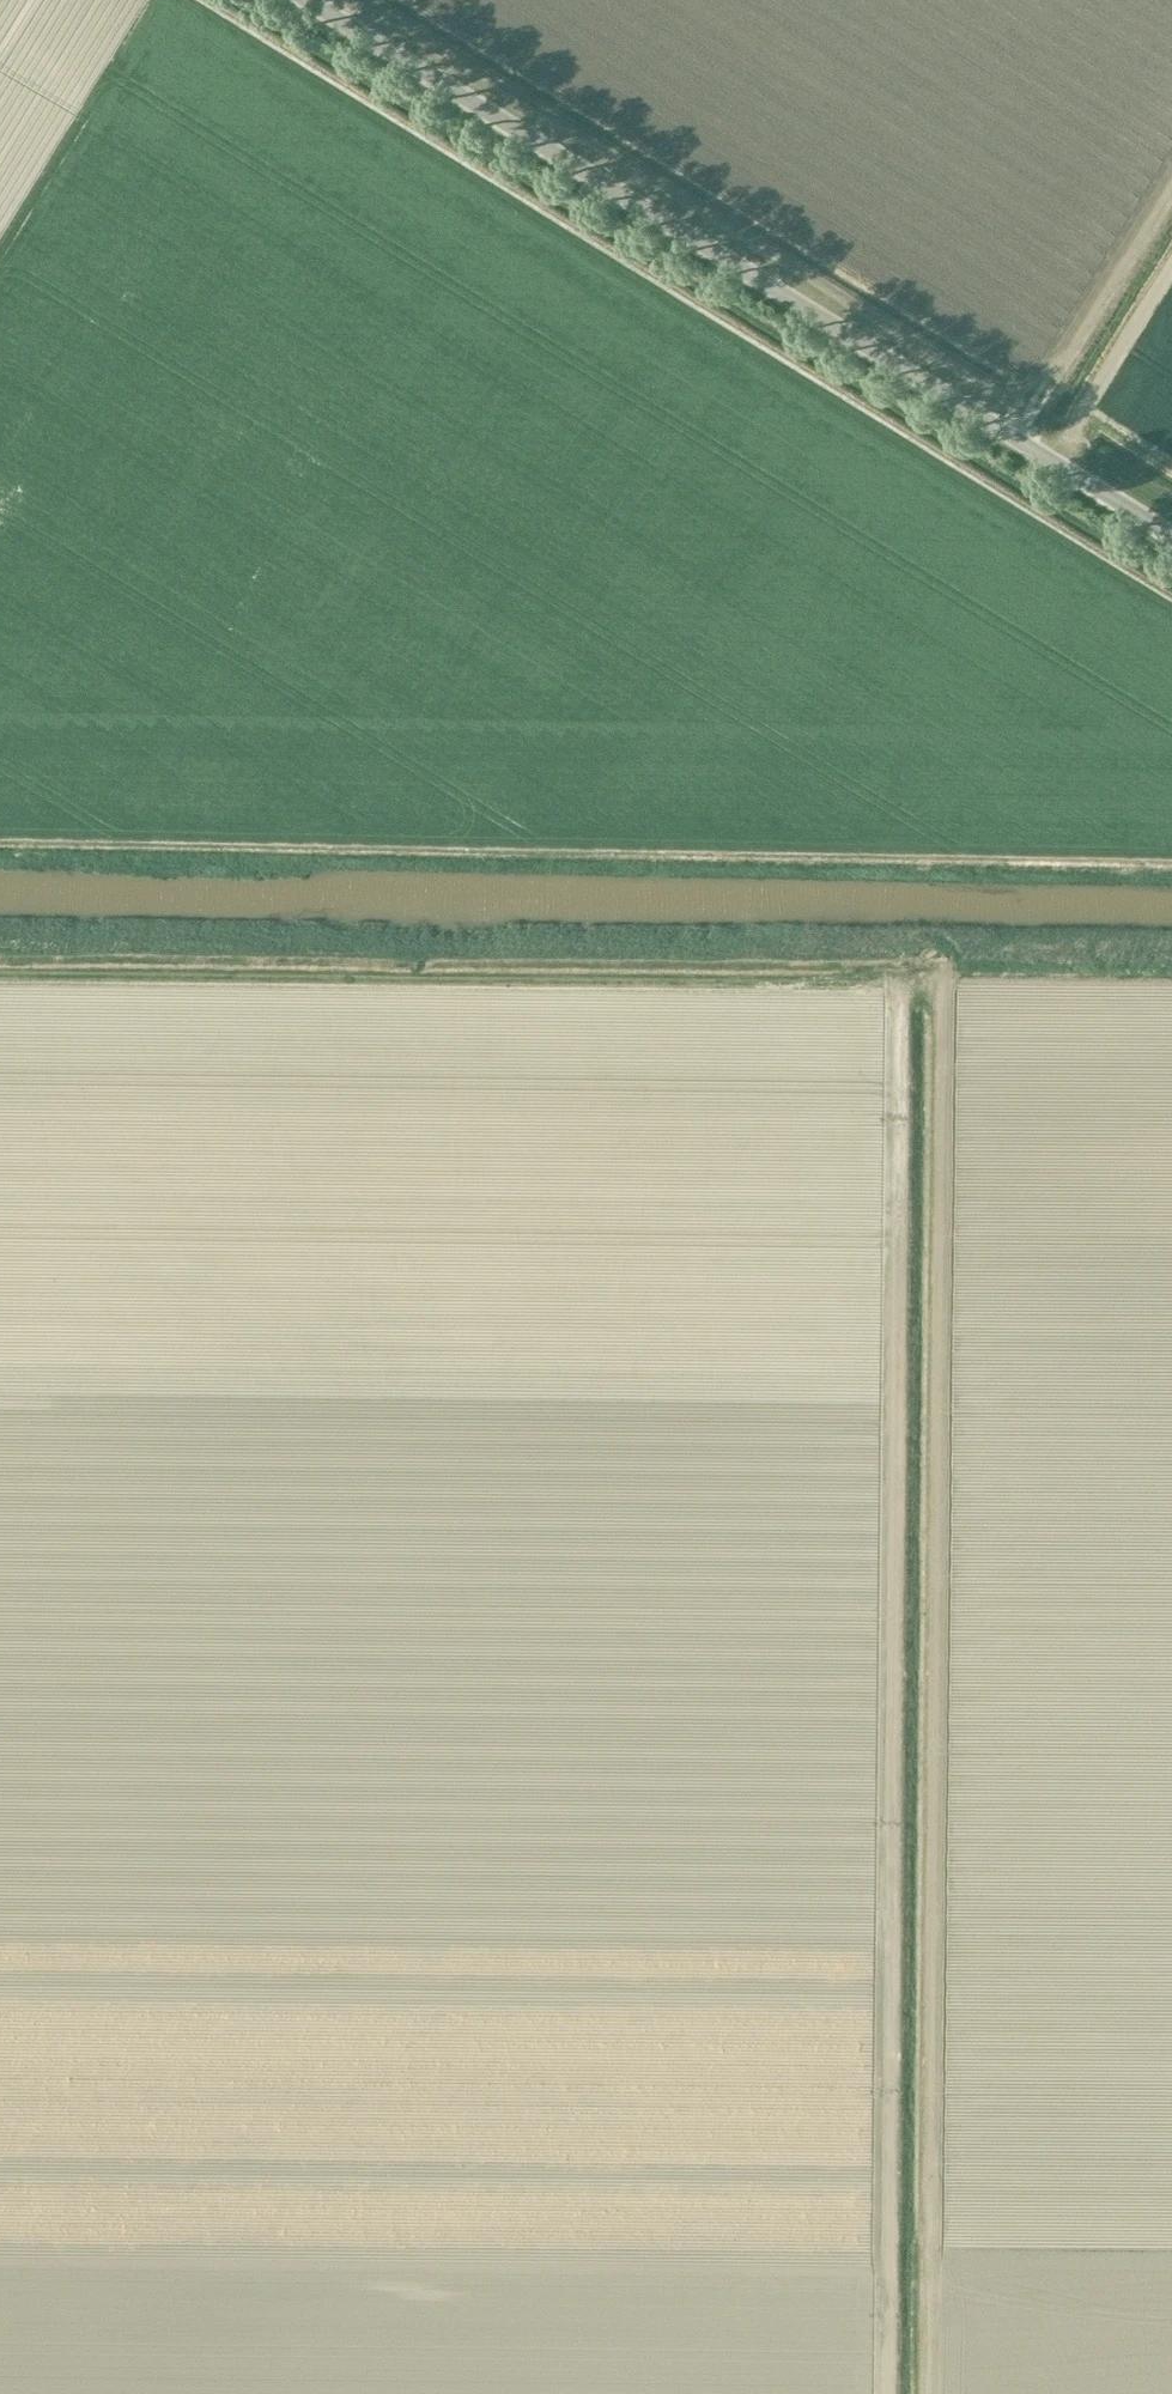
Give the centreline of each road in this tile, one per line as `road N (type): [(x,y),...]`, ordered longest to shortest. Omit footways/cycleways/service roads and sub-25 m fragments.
road 1 (unclassified): [(1171,538),(304,0)]

